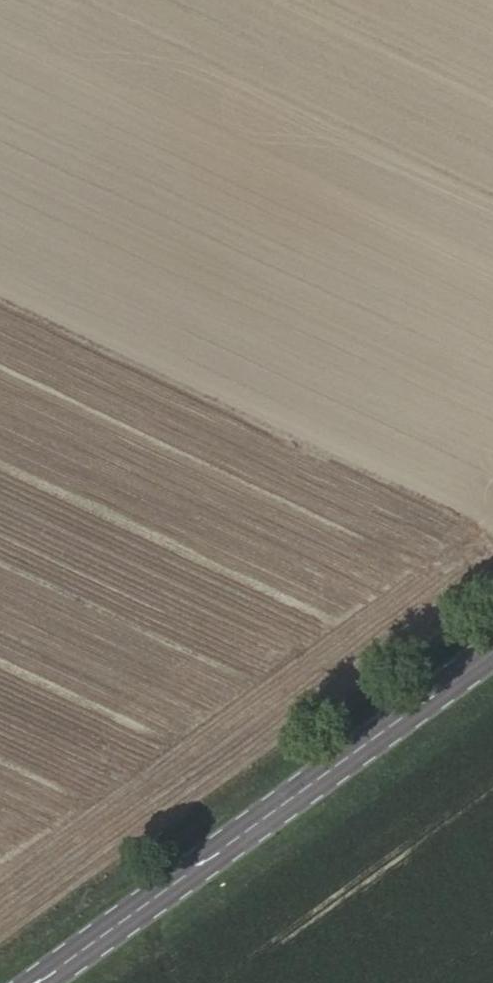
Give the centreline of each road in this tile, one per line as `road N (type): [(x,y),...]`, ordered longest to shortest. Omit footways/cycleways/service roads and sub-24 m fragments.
road 1 (secondary): [(492,648),(34,982)]

